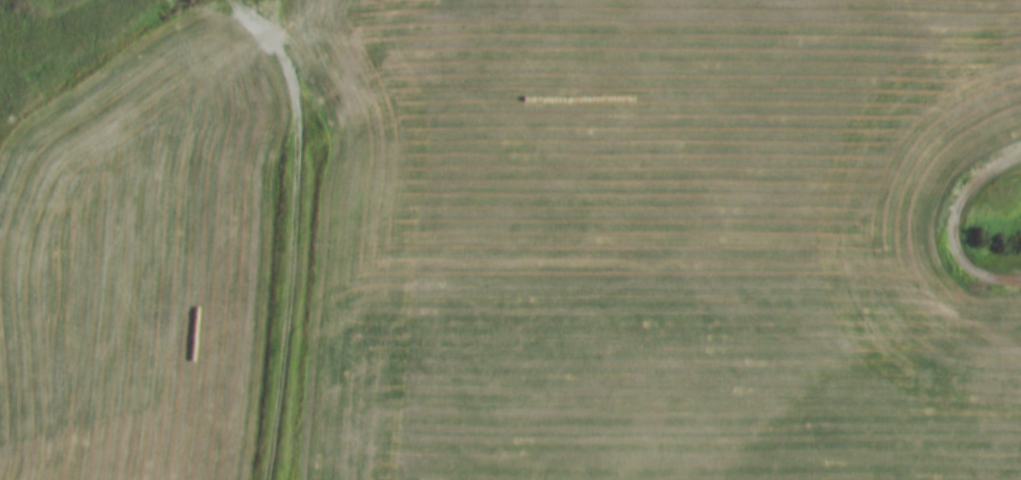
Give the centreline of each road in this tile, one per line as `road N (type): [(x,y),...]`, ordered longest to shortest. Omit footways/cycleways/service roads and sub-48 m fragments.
road 1 (track): [(267,479),(293,279),(297,103),(278,44),(243,0)]
road 2 (track): [(1020,276),(979,270),(959,249),(952,221),(970,182),(1020,159)]

